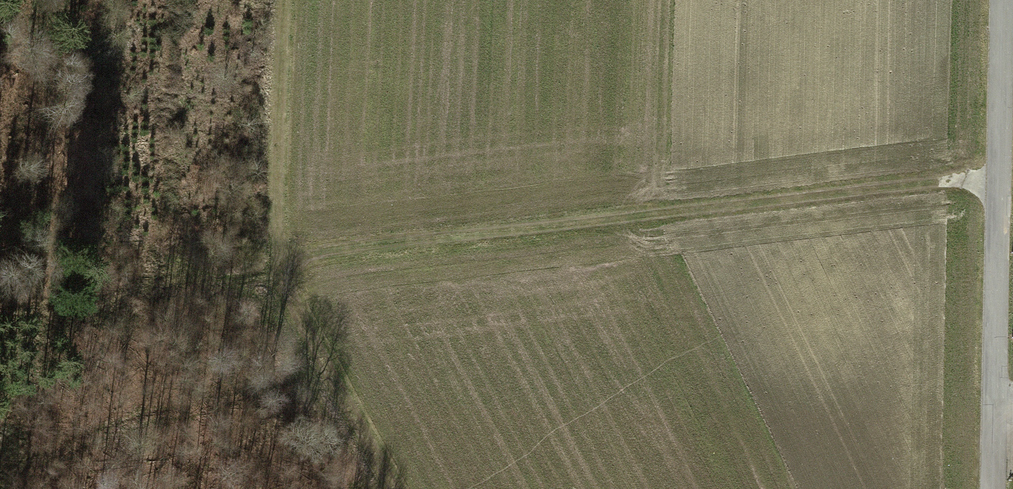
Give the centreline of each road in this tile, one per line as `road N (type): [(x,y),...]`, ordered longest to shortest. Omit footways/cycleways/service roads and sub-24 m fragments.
road 1 (track): [(390,488),(290,301),(282,261),(999,182)]
road 2 (tertiary): [(993,488),(1003,0)]
road 3 (track): [(282,261),(289,0)]

